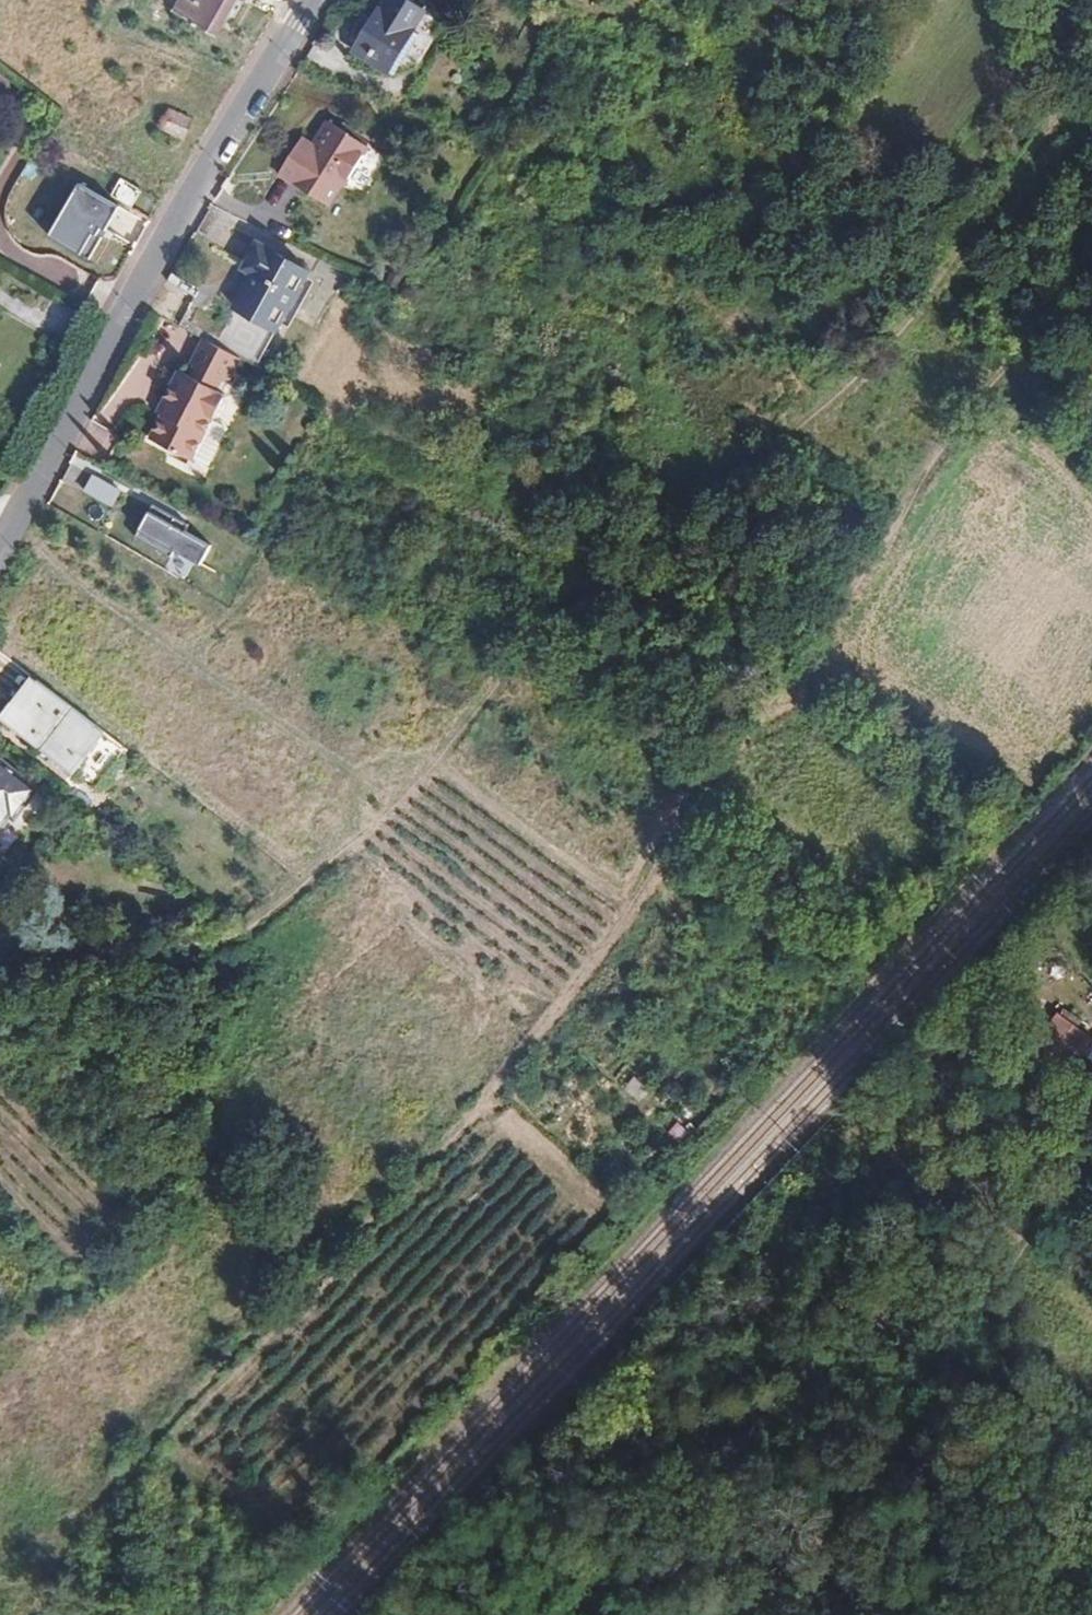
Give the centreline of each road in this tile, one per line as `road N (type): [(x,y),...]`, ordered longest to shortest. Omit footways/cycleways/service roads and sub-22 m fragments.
road 1 (track): [(0,972),(191,946),(253,923),(391,803),(560,612),(738,476),(872,359),(1091,73)]
road 2 (residential): [(313,0),(126,308),(0,543)]
road 3 (track): [(808,1614),(921,1398),(1091,1147)]

